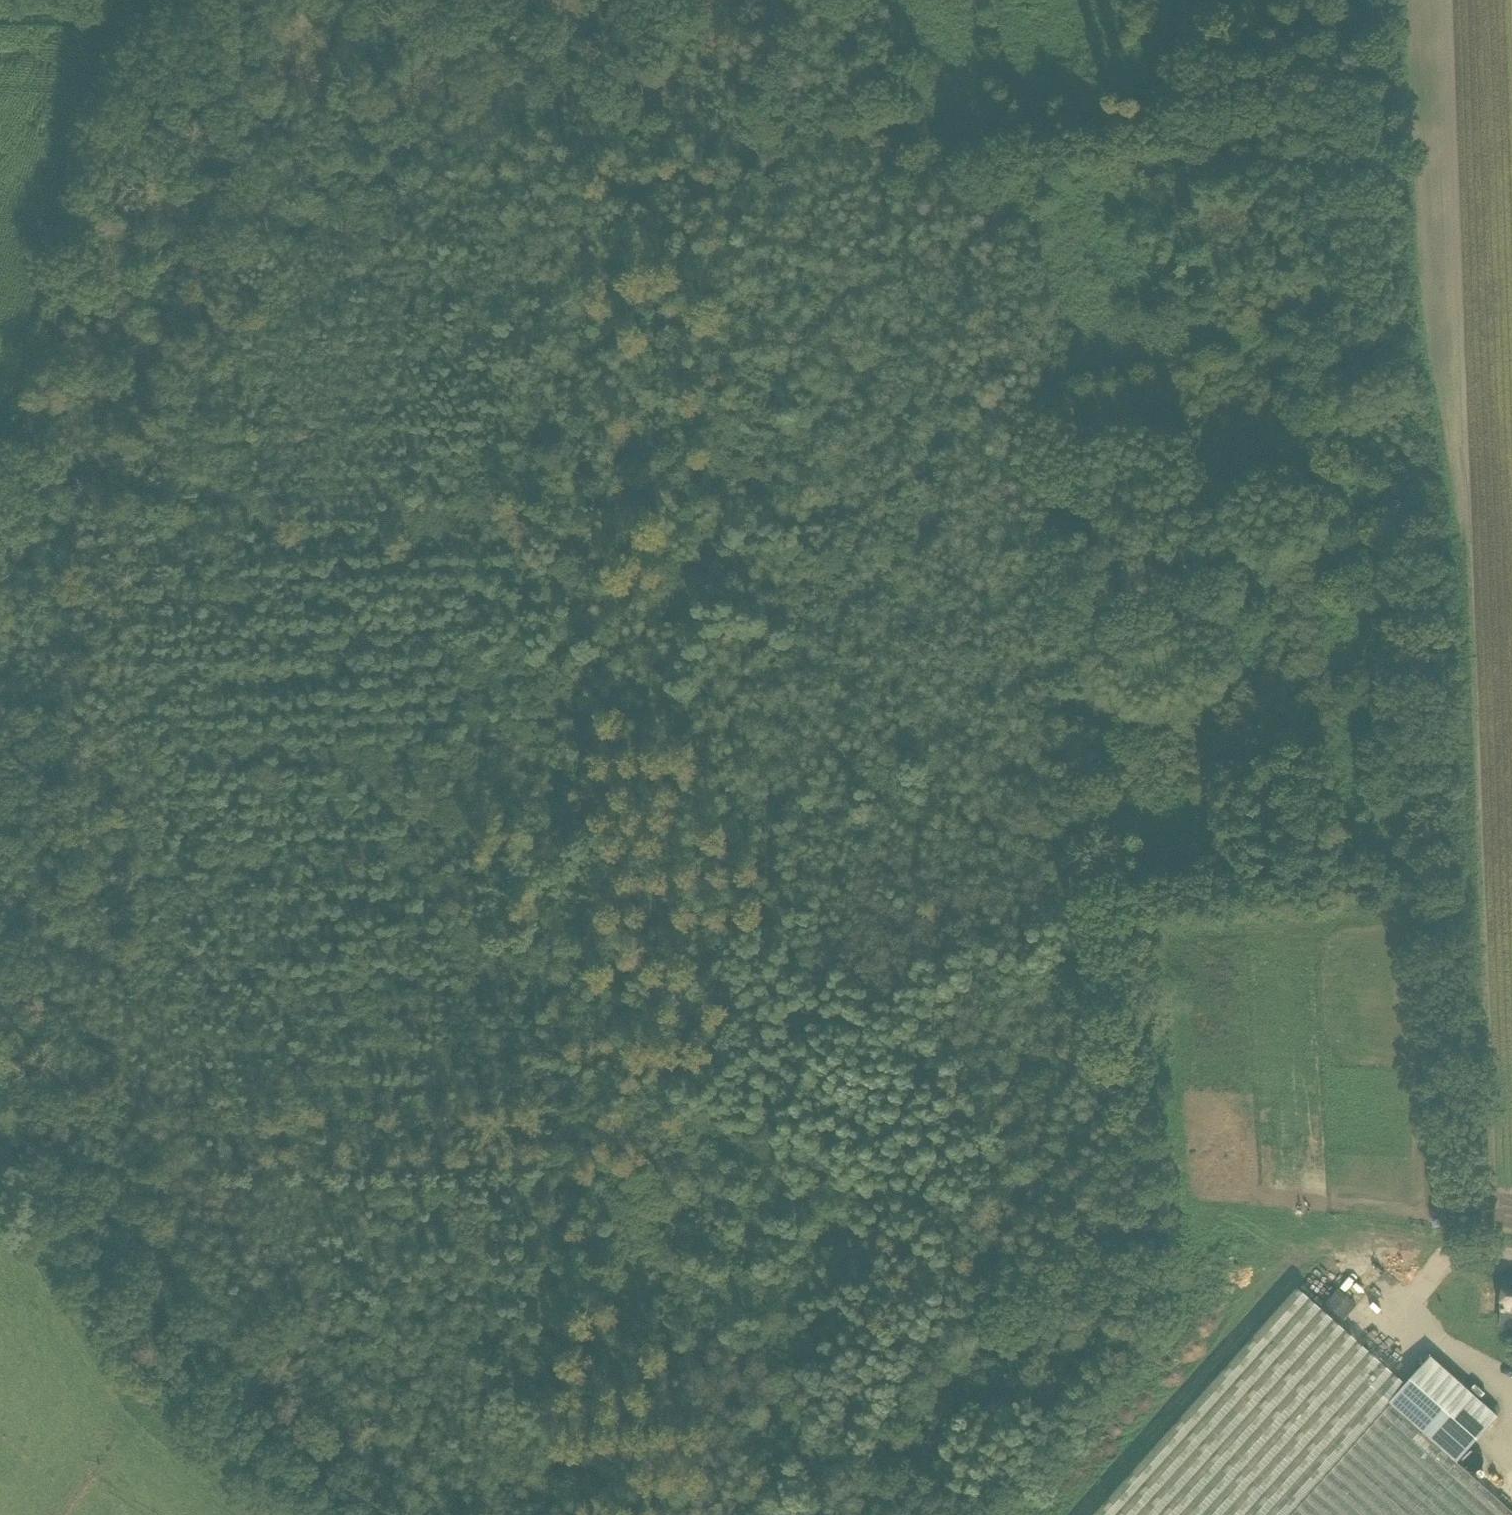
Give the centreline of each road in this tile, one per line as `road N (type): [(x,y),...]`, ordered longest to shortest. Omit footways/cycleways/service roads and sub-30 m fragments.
road 1 (track): [(0,10),(133,11),(210,0)]

